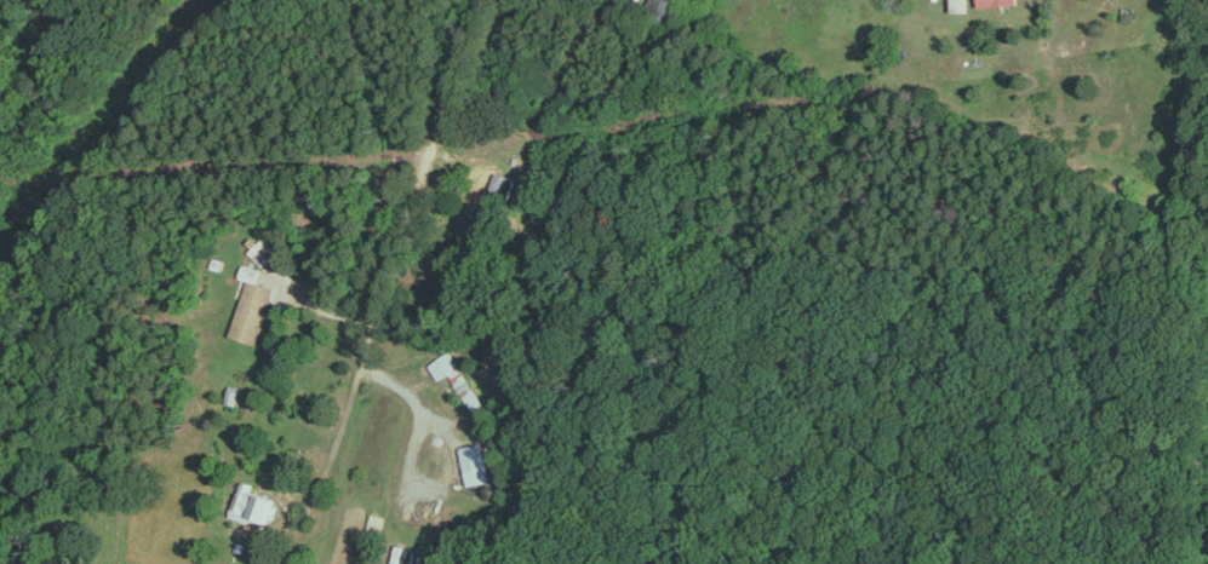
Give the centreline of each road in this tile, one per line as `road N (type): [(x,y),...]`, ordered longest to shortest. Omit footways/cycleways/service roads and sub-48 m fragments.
road 1 (residential): [(468,0),(351,392),(297,546)]

